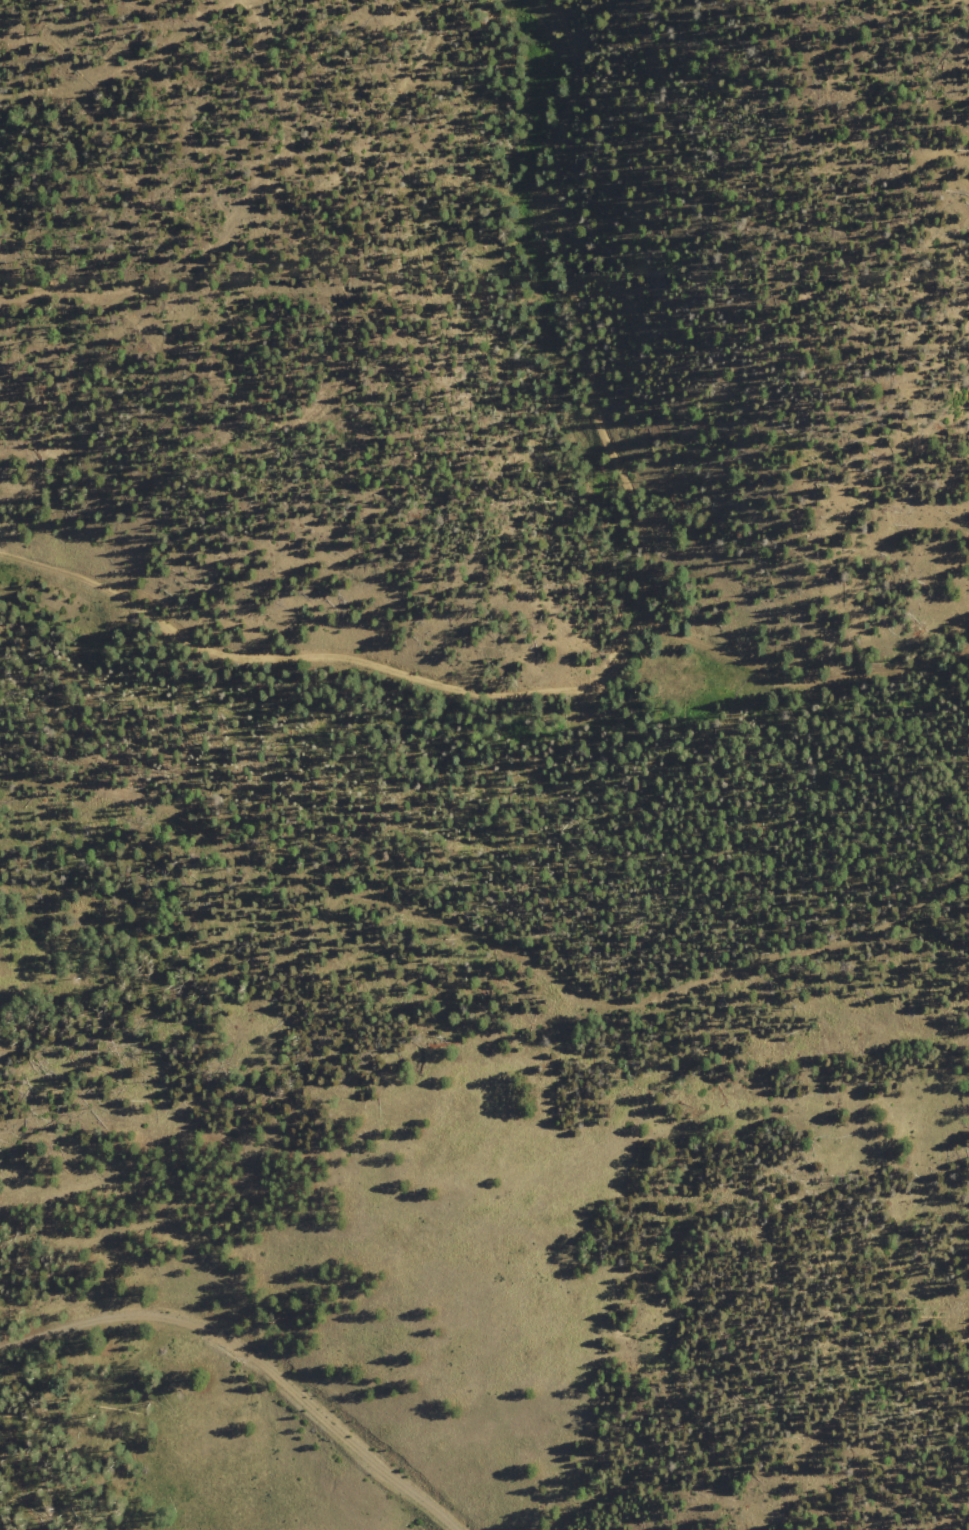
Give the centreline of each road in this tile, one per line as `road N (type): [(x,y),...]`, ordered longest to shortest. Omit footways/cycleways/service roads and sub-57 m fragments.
road 1 (track): [(0,532),(531,721),(658,732),(738,652),(968,652)]
road 2 (track): [(0,1401),(81,1365),(182,1371),(490,1529)]

